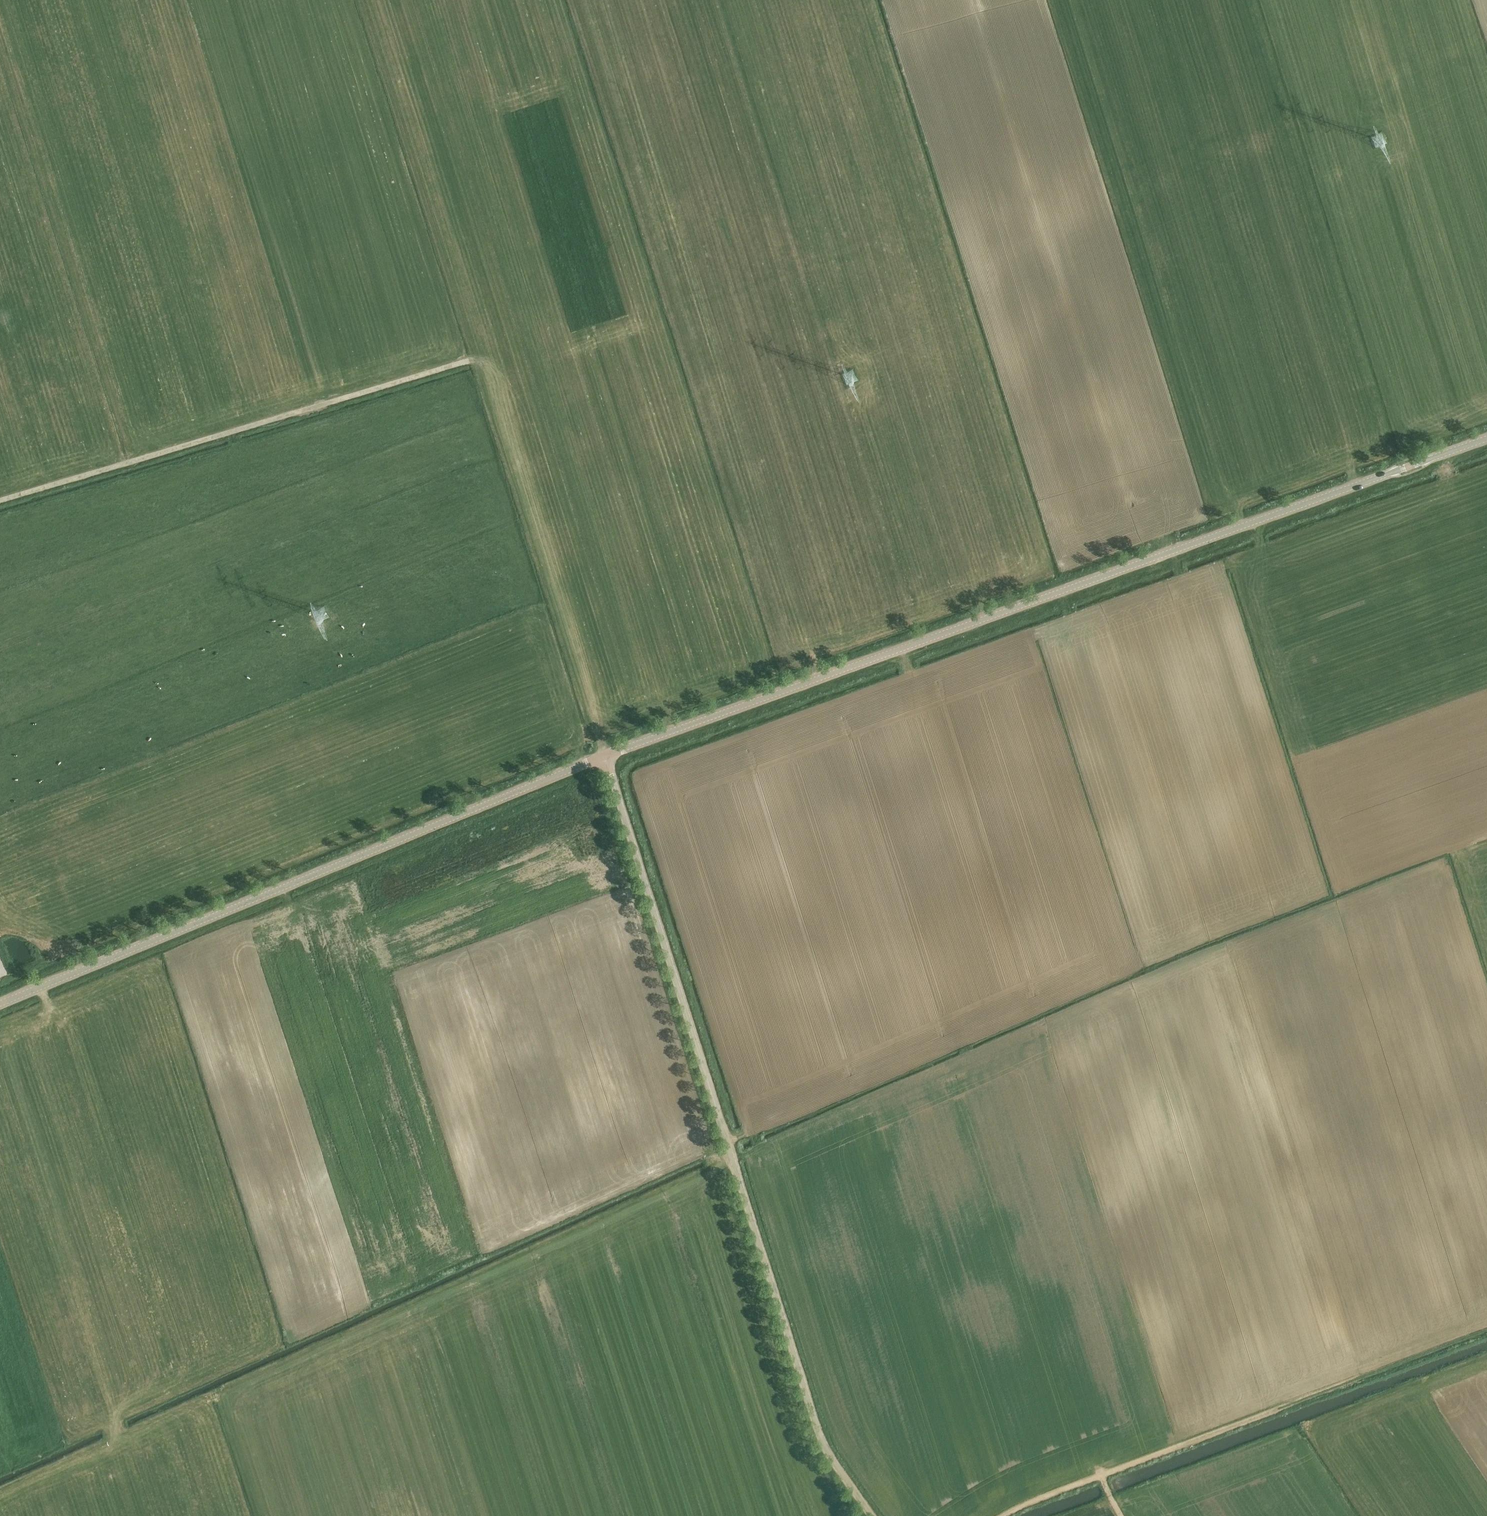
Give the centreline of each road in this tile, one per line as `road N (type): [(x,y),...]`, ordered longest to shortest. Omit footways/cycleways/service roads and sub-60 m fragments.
road 1 (unclassified): [(605,756),(1486,439)]
road 2 (unclassified): [(871,1515),(819,1434),(605,756)]
road 3 (unclassified): [(0,1004),(605,756)]
road 4 (track): [(0,500),(468,361)]

